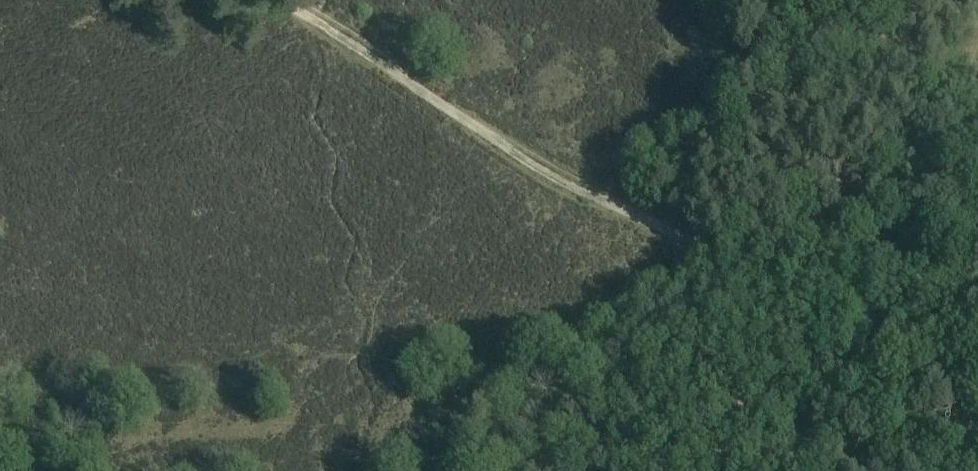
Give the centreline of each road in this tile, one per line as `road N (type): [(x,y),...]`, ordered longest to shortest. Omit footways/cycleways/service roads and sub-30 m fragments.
road 1 (track): [(977,354),(583,193),(286,0)]

